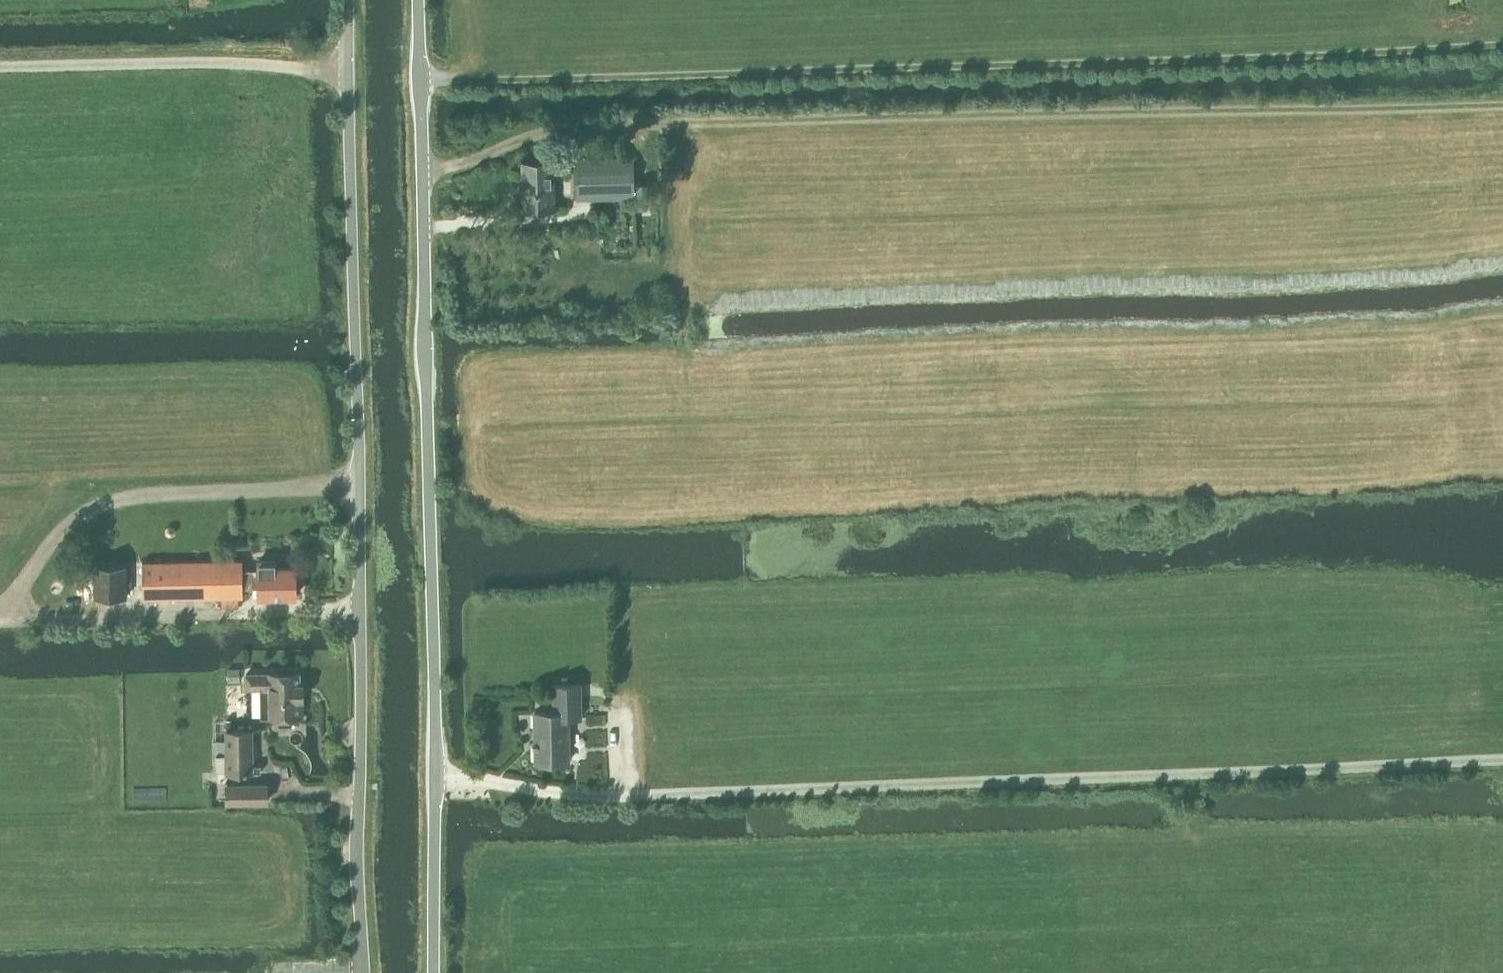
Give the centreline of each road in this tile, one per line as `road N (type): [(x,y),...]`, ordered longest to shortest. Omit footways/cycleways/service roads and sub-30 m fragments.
road 1 (track): [(1502,763),(611,796),(439,774)]
road 2 (tertiary): [(436,972),(439,781),(420,0)]
road 3 (unclassified): [(364,972),(347,0)]

